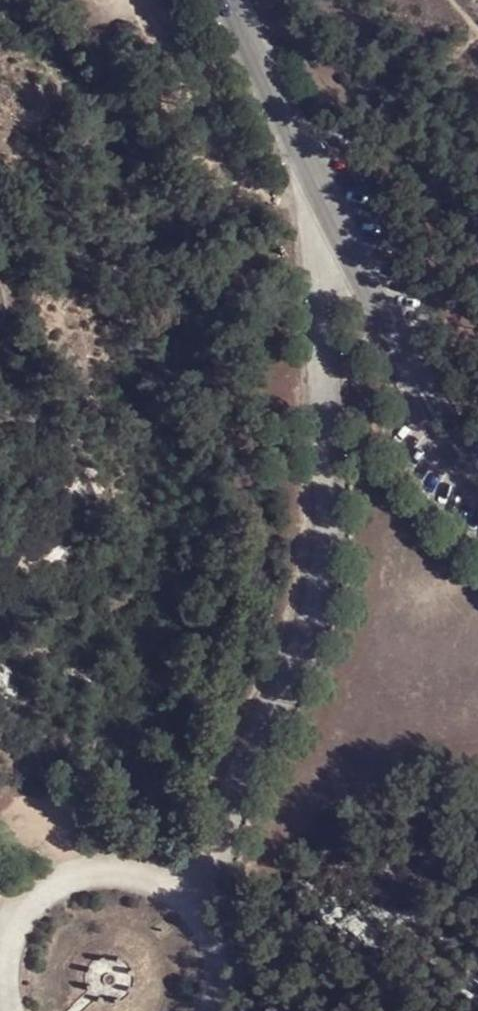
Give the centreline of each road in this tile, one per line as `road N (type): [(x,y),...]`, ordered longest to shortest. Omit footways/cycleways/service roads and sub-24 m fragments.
road 1 (unclassified): [(347,242),(327,269),(320,299),(327,506),(314,604),(190,902)]
road 2 (unclassified): [(190,902),(167,885),(112,870),(58,885),(17,924),(6,950),(6,1010)]
road 3 (unclassified): [(477,478),(437,420),(347,242)]
road 4 (unclassified): [(347,242),(233,0)]

